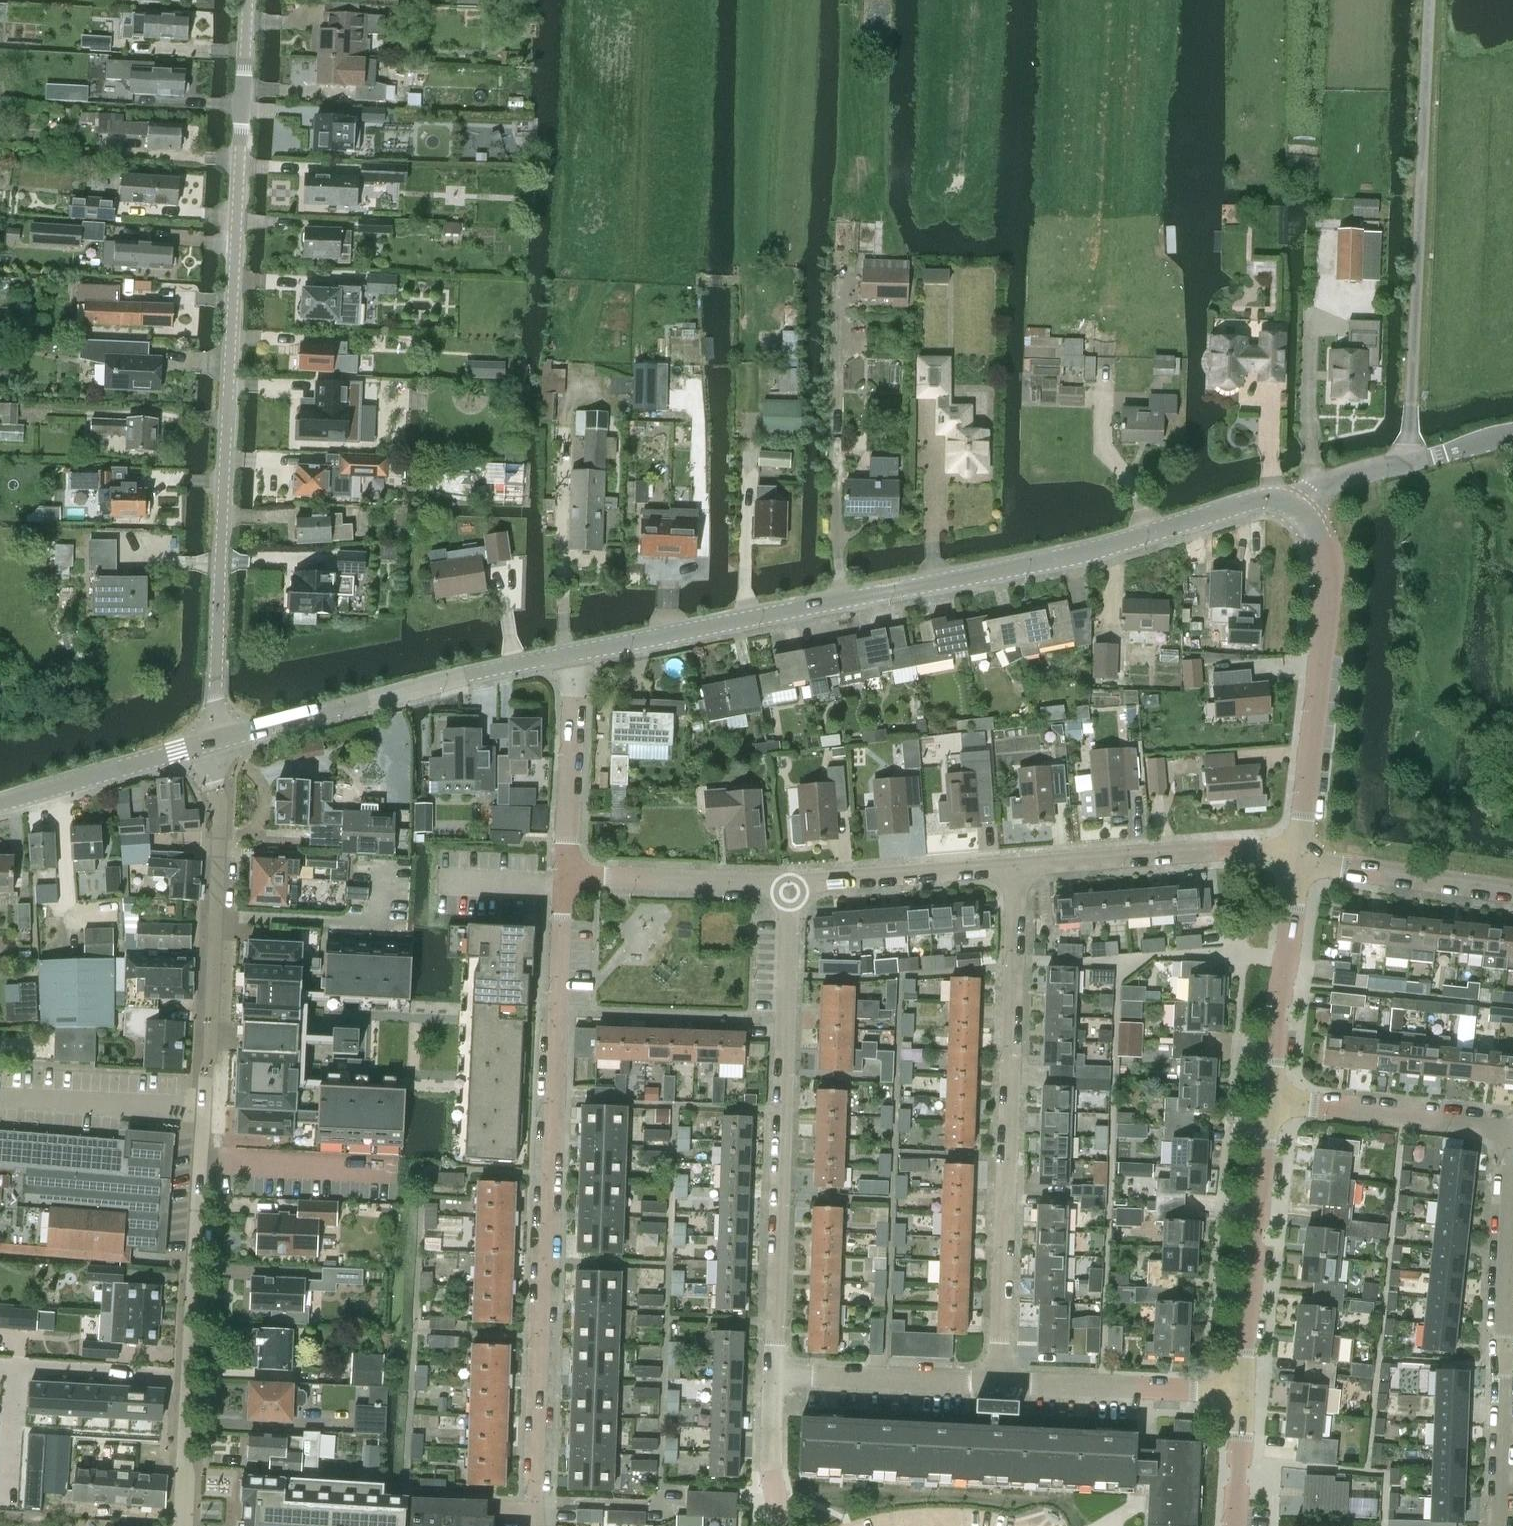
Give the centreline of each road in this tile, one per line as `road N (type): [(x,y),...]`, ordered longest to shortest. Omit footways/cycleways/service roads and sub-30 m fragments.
road 1 (unclassified): [(213,745),(242,0)]
road 2 (tertiary): [(575,653),(1047,561),(1251,502),(1276,499),(1295,510)]
road 3 (residential): [(567,877),(533,1525)]
road 4 (residential): [(216,920),(184,1525)]
road 5 (residential): [(1000,1390),(1016,866)]
road 6 (residential): [(775,1377),(790,887)]
road 7 (tertiary): [(213,745),(575,653)]
road 8 (tertiary): [(1300,855),(1327,568),(1317,533),(1295,510)]
road 9 (residential): [(1512,1188),(1497,1525)]
road 10 (tertiary): [(1243,1404),(1268,1099)]
road 11 (residential): [(1016,866),(1239,849),(1300,855)]
road 12 (residential): [(1268,1099),(1512,1133)]
road 13 (tertiary): [(1268,1099),(1300,855)]
road 14 (residential): [(1000,1390),(1243,1404)]
road 15 (tertiary): [(1295,510),(1330,482),(1512,433)]
road 16 (residential): [(790,887),(1016,866)]
road 17 (residential): [(775,1377),(1000,1390)]
road 18 (residential): [(567,877),(575,653)]
road 19 (residential): [(567,877),(790,887)]
road 20 (tertiary): [(0,805),(213,745)]
road 21 (residential): [(1300,855),(1512,892)]
road 22 (residential): [(216,920),(381,924),(383,884)]
road 23 (residential): [(213,745),(220,809),(216,920)]
road 24 (residential): [(785,1525),(774,1477),(775,1377)]
road 25 (tertiary): [(1235,1525),(1243,1404)]

